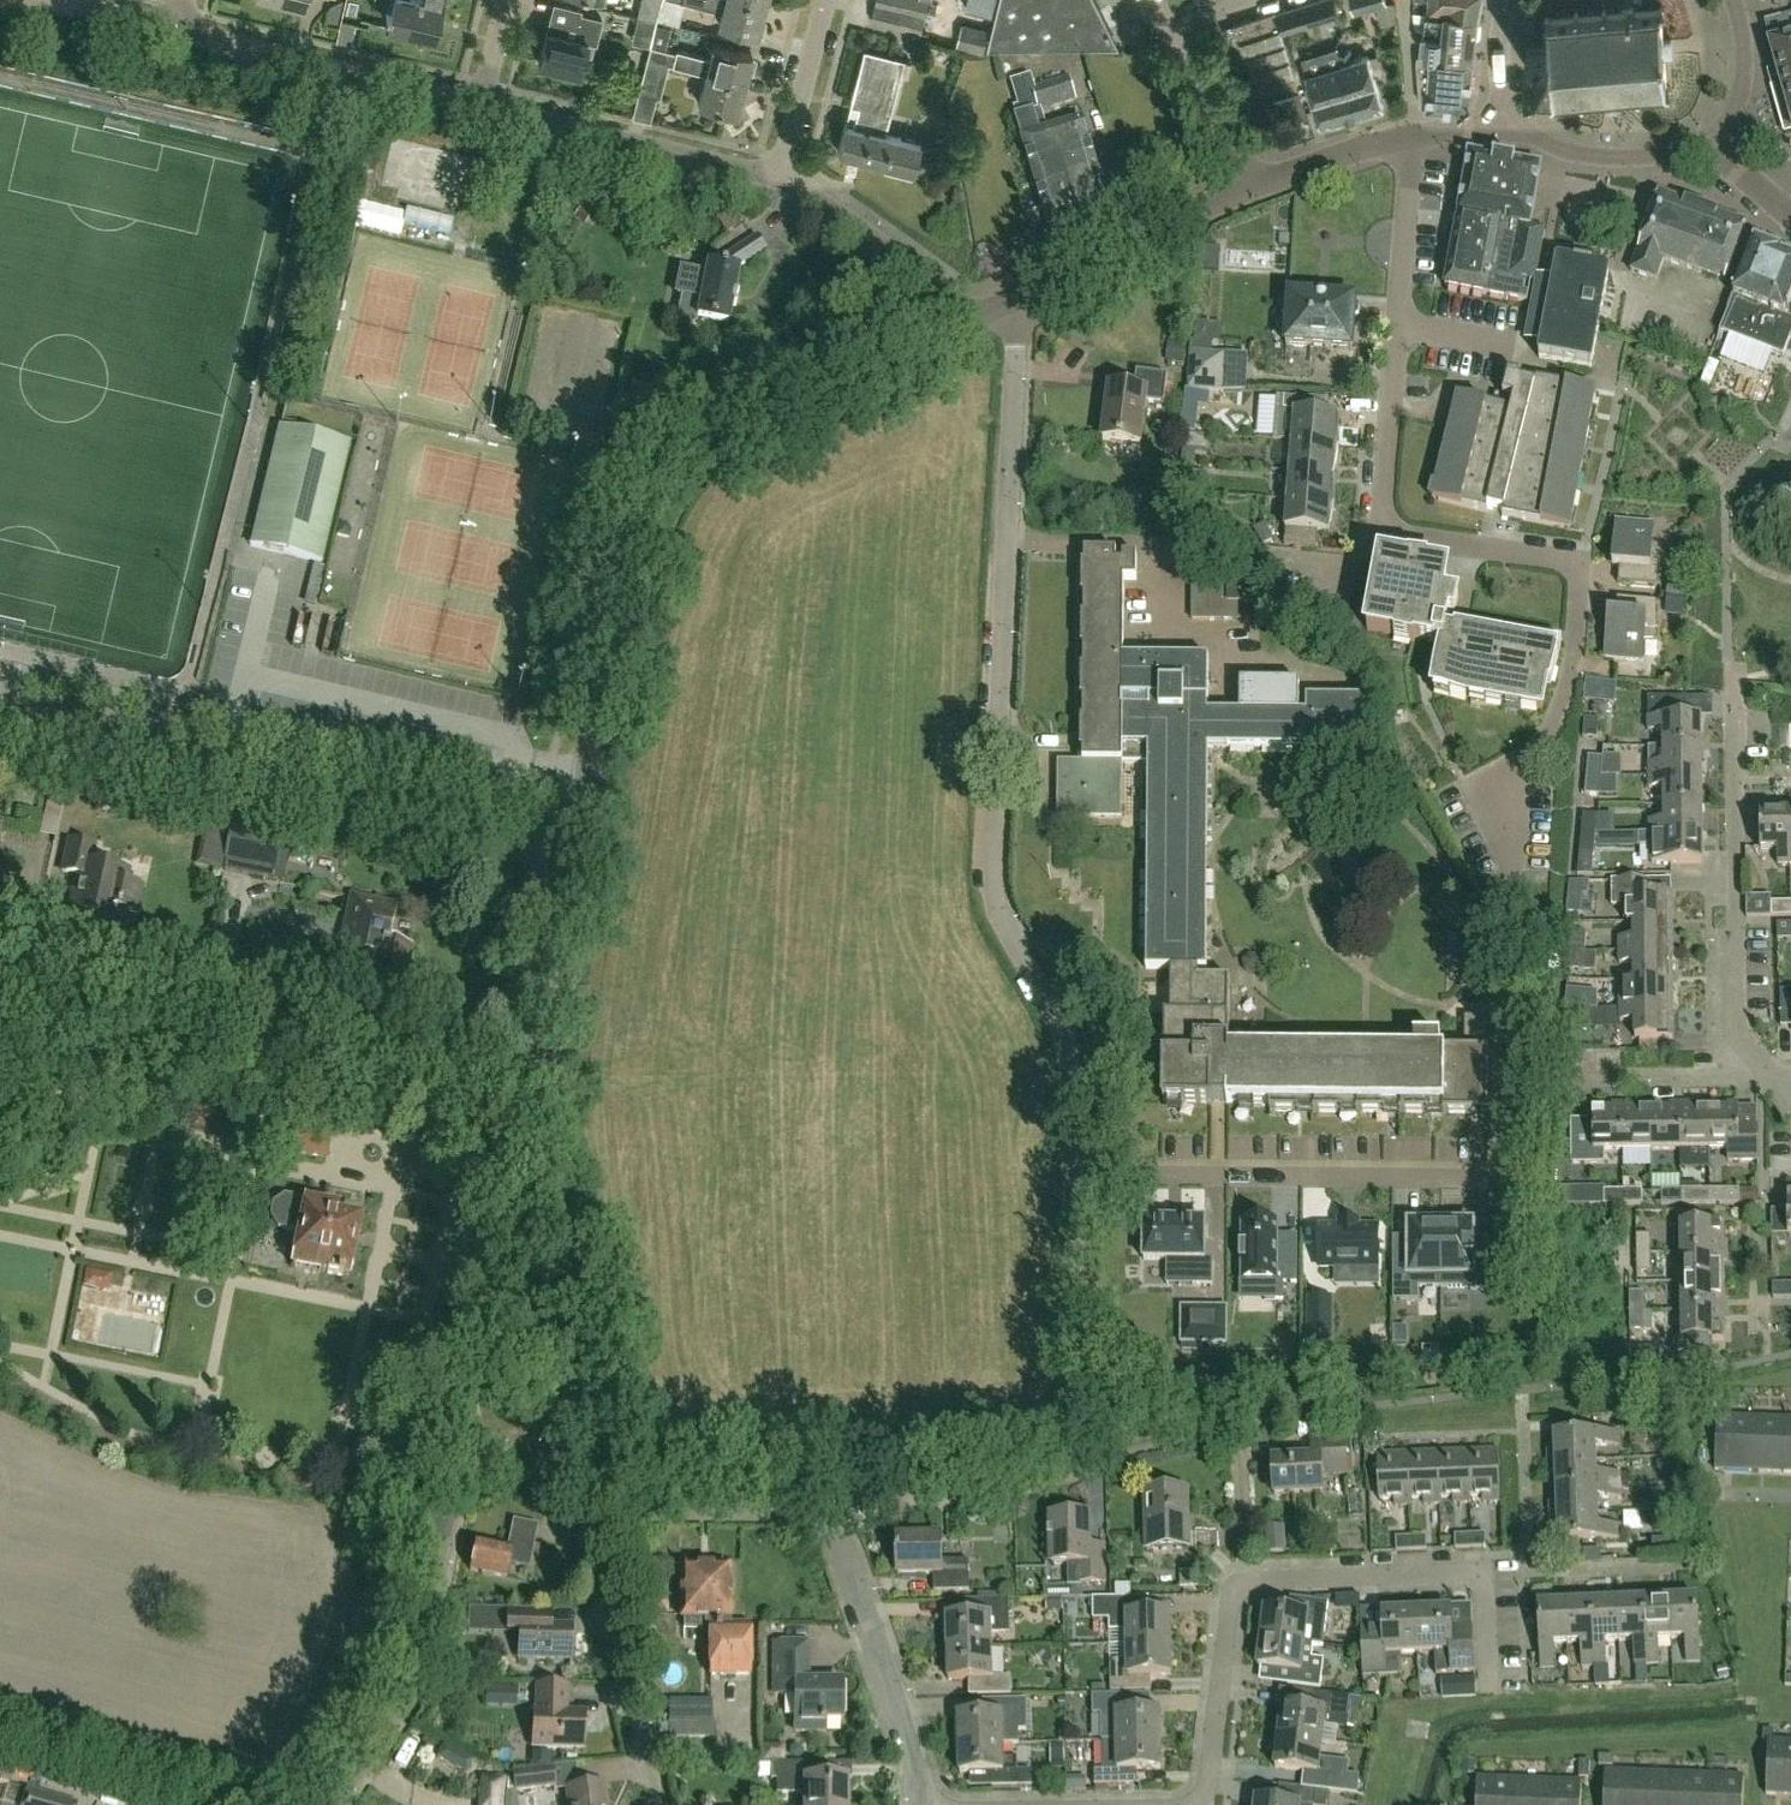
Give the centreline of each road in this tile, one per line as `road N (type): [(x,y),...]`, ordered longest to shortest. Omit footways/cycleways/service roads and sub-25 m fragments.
road 1 (residential): [(1072,1153),(1066,1043),(1055,1010),(1000,920),(990,877),(1021,295)]
road 2 (residential): [(1511,887),(1499,783),(1564,712),(1582,565),(1383,534),(1399,338)]
road 3 (tertiary): [(572,860),(636,527),(663,477),(758,408),(970,316)]
road 4 (residential): [(572,860),(0,736)]
road 5 (residential): [(831,1514),(1036,1482),(1077,1452),(1072,1153)]
road 6 (residential): [(1488,1664),(1488,1594),(1472,1573),(1264,1580),(1246,1588),(1233,1600),(1208,1779),(1195,1804)]
road 7 (residential): [(1072,1153),(1125,1151),(1169,1175),(1487,1179)]
road 8 (tertiary): [(464,1452),(536,1075)]
road 9 (tertiary): [(333,1804),(392,1720),(464,1452)]
road 10 (residential): [(1763,1082),(1732,1016),(1735,720)]
road 11 (residential): [(660,1804),(587,1492)]
road 12 (unclassified): [(0,1127),(305,1031)]
road 13 (residential): [(305,1031),(232,1002),(1,948)]
road 14 (residential): [(481,105),(178,31)]
road 15 (residential): [(780,180),(481,105)]
road 16 (residential): [(924,1804),(831,1514)]
road 17 (tertiary): [(1021,295),(1256,185)]
road 18 (residential): [(831,1514),(587,1492)]
road 19 (unclassified): [(305,1031),(536,1075)]
road 20 (residential): [(970,316),(780,180)]
road 21 (tertiary): [(536,1075),(572,860)]
road 22 (tertiary): [(1513,119),(1547,149),(1581,157),(1673,157),(1716,142)]
road 23 (residential): [(1256,185),(1160,0)]
road 24 (residential): [(1399,338),(1406,140)]
road 25 (residential): [(1566,1083),(1763,1082)]
road 26 (residential): [(780,180),(828,0)]
road 27 (tertiary): [(1256,185),(1406,140)]
road 28 (tertiary): [(1716,142),(1739,103),(1748,62),(1734,0)]
road 29 (residential): [(587,1492),(464,1452)]
road 30 (tertiary): [(1506,0),(1497,45),(1513,119)]

